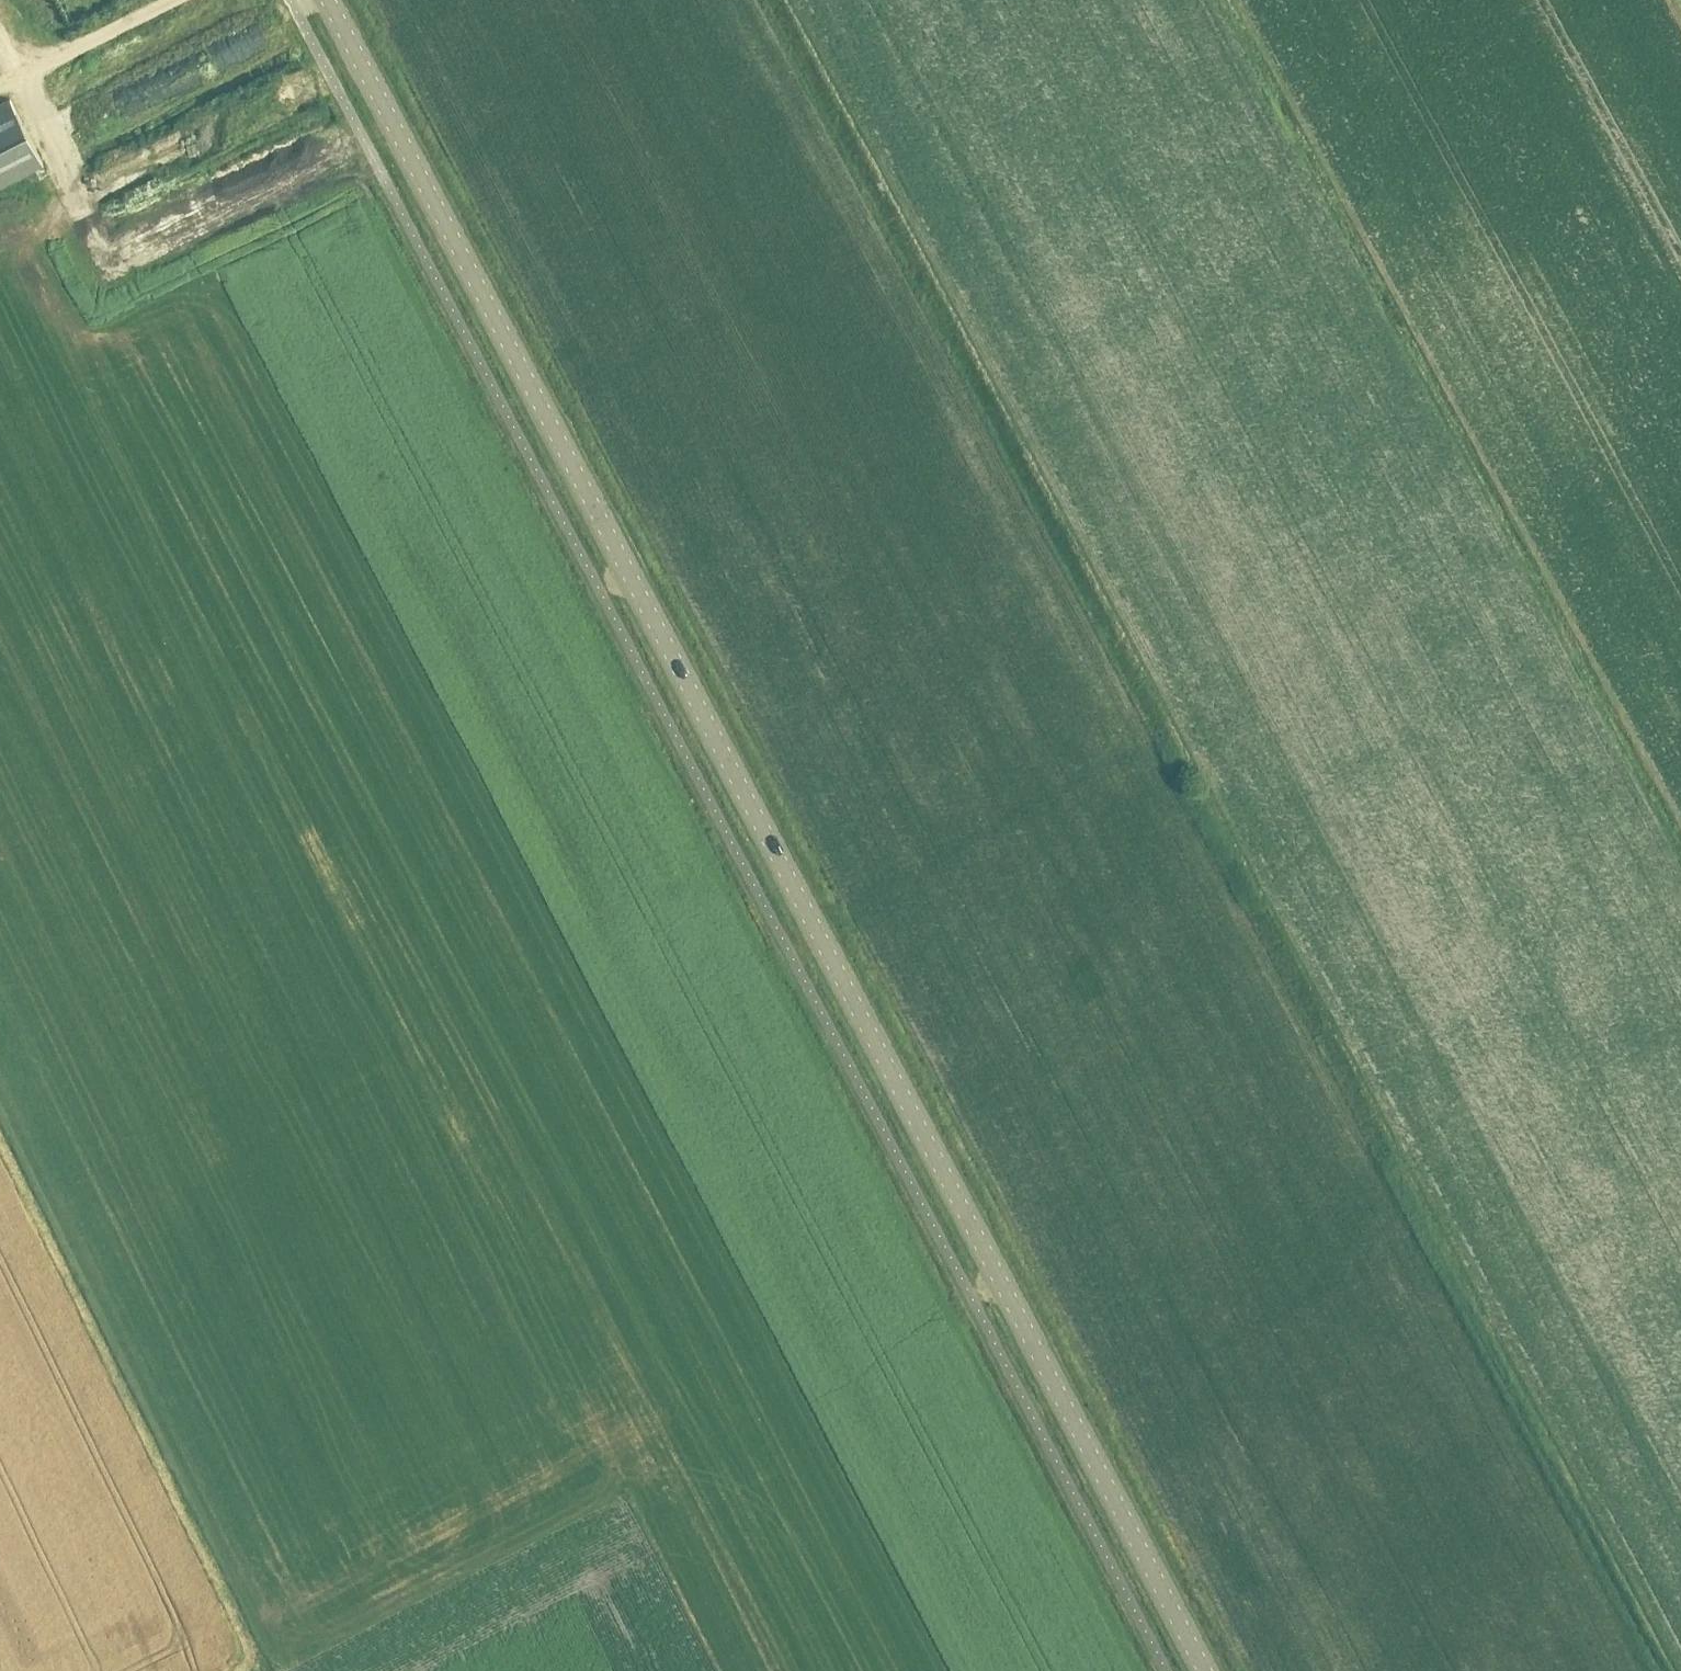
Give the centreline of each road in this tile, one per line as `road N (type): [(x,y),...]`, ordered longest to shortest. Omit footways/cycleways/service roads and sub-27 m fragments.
road 1 (tertiary): [(1201,1670),(328,0)]

